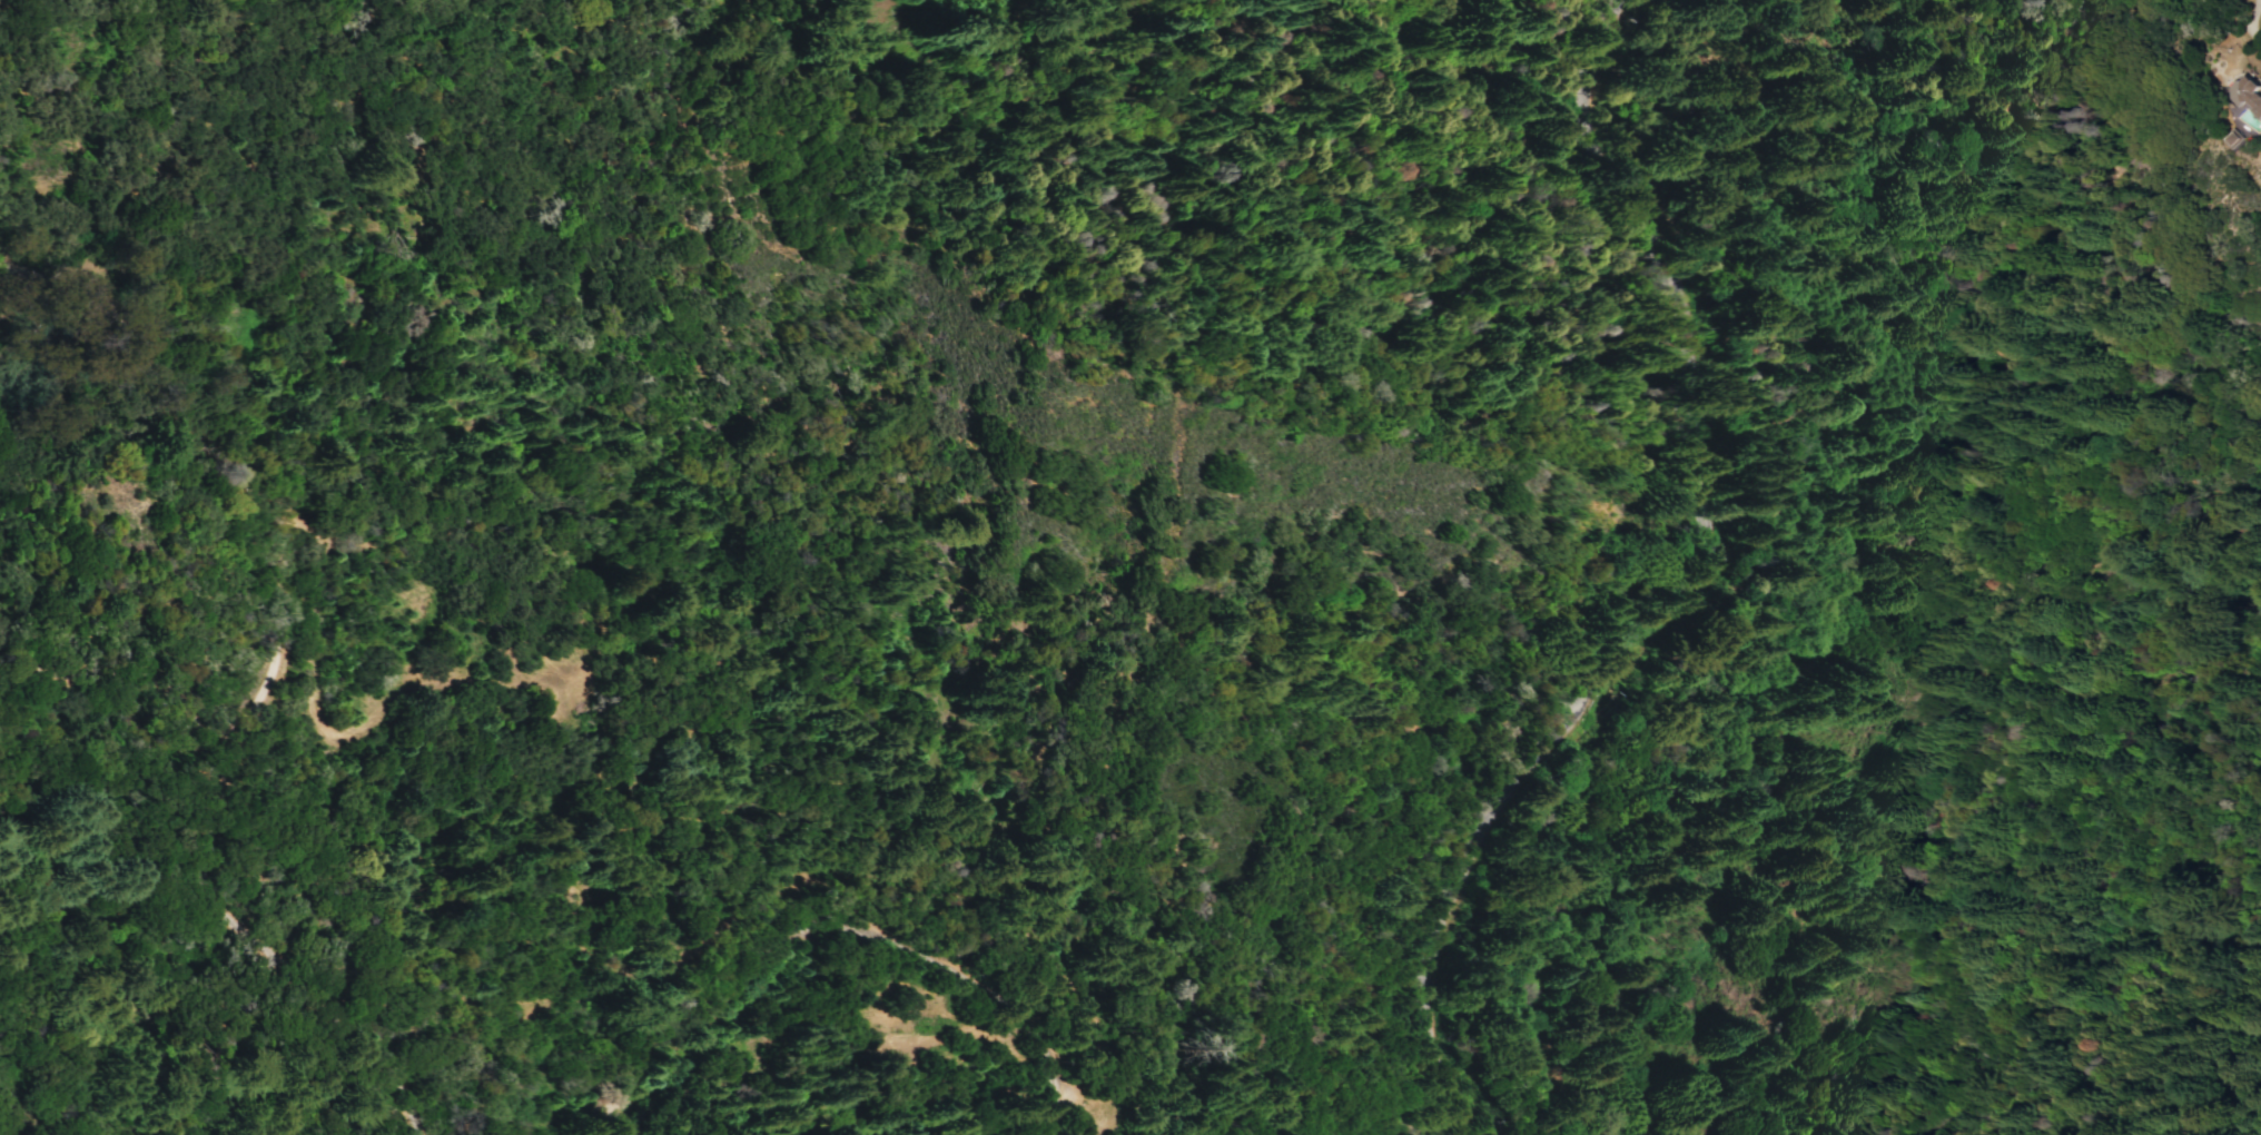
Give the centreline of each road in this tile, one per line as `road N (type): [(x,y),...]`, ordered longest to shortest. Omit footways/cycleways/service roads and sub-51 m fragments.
road 1 (tertiary): [(1491,1134),(1462,1086),(1439,1016),(1447,947),(1481,855),(1529,768),(1696,586),(1722,542),(1731,448),(1711,329),(1629,140),(1621,101),(1630,45),(1655,0)]
road 2 (residential): [(424,1134),(374,1024),(230,934),(225,780),(149,684),(69,681),(0,598)]
road 3 (residential): [(225,780),(293,604),(283,512),(207,352),(0,260)]
road 4 (residential): [(1031,1134),(1057,1080),(1048,1045),(1016,1013),(959,973),(850,927),(818,925),(791,934),(750,984),(725,998),(652,1023),(628,1094),(626,1134)]
road 5 (track): [(283,512),(315,532),(322,560),(310,692),(316,723),(334,737),(350,732),(396,690),(447,674),(494,677),(534,687),(557,711),(555,738)]

